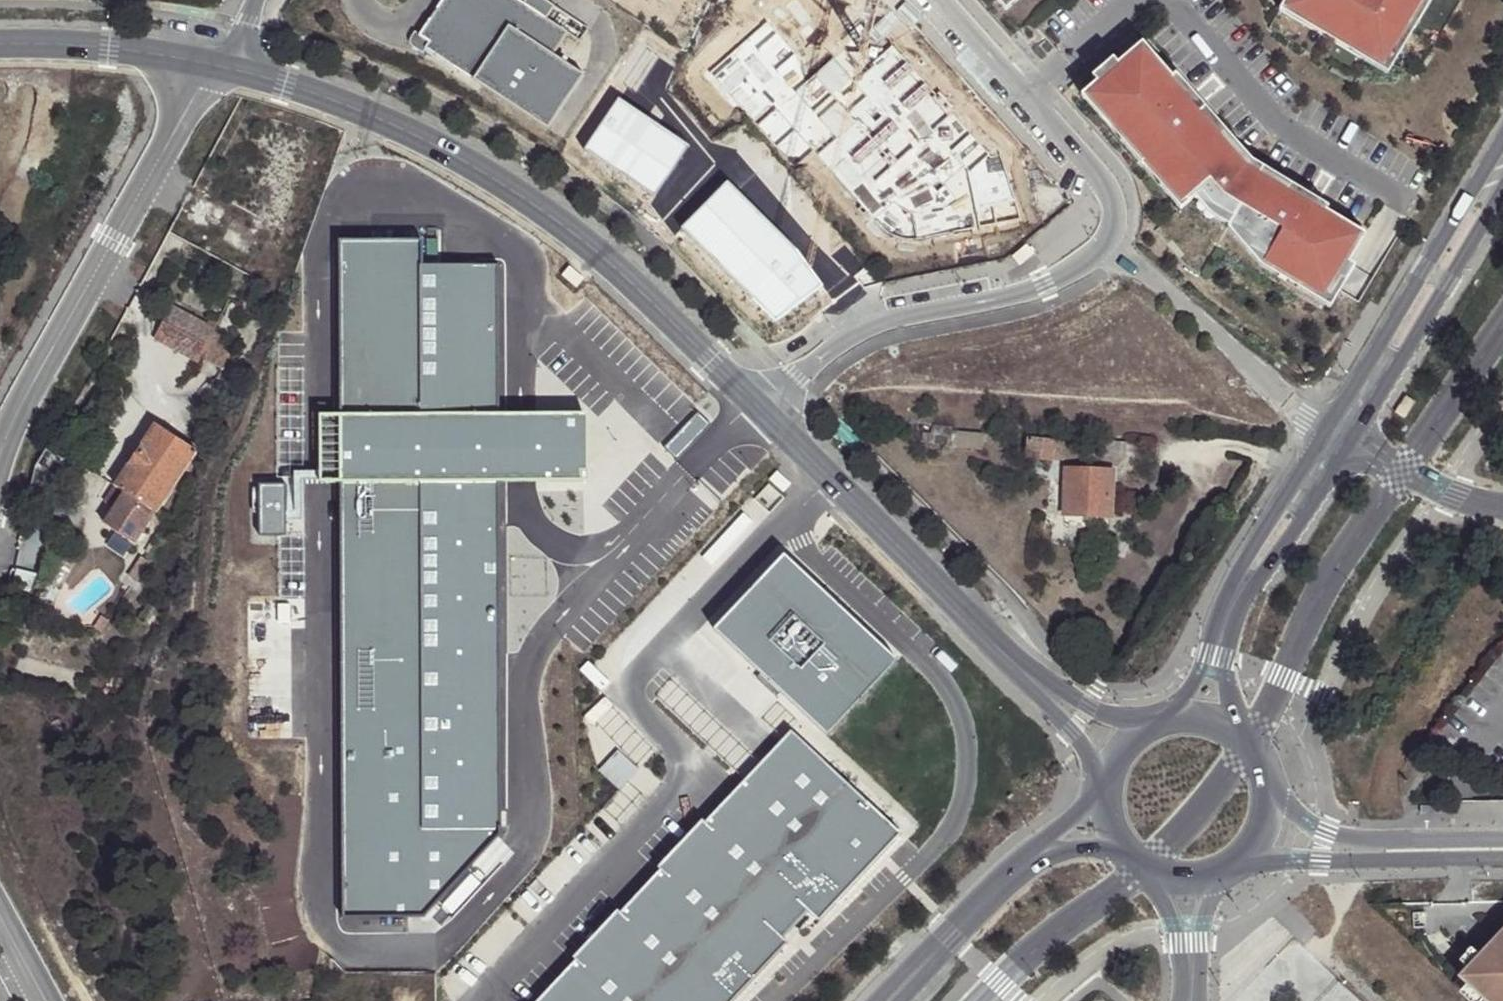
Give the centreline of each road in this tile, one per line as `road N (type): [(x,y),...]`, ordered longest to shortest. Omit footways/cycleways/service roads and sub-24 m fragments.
road 1 (residential): [(761,411),(545,211),(383,122),(230,69)]
road 2 (unclassified): [(211,64),(0,456)]
road 3 (unclassified): [(1105,248),(1047,284),(854,333),(761,411)]
road 4 (unclassified): [(941,0),(1096,174),(1117,210),(1105,248)]
road 5 (residential): [(981,634),(761,411)]
road 6 (unclassified): [(1105,248),(1336,441)]
road 7 (tertiary): [(1304,488),(1275,515),(1225,593),(1177,720)]
road 8 (tertiary): [(1231,730),(1231,635),(1296,523),(1304,488)]
road 9 (tertiary): [(1502,137),(1387,333),(1382,364)]
road 10 (residential): [(1245,863),(1502,860)]
road 11 (residential): [(1502,841),(1331,836),(1271,801)]
road 12 (tertiary): [(1382,364),(1410,346),(1502,192)]
road 13 (residential): [(211,64),(110,48),(0,45)]
road 14 (residential): [(981,634),(1070,730),(1108,786)]
road 15 (residential): [(1147,731),(1088,706),(981,634)]
road 16 (tertiary): [(991,892),(886,1000)]
road 17 (tertiary): [(1106,801),(1025,853),(991,892)]
road 18 (tertiary): [(991,892),(1058,855),(1121,852)]
road 19 (tertiary): [(1121,852),(1178,884),(1212,881),(1245,863)]

